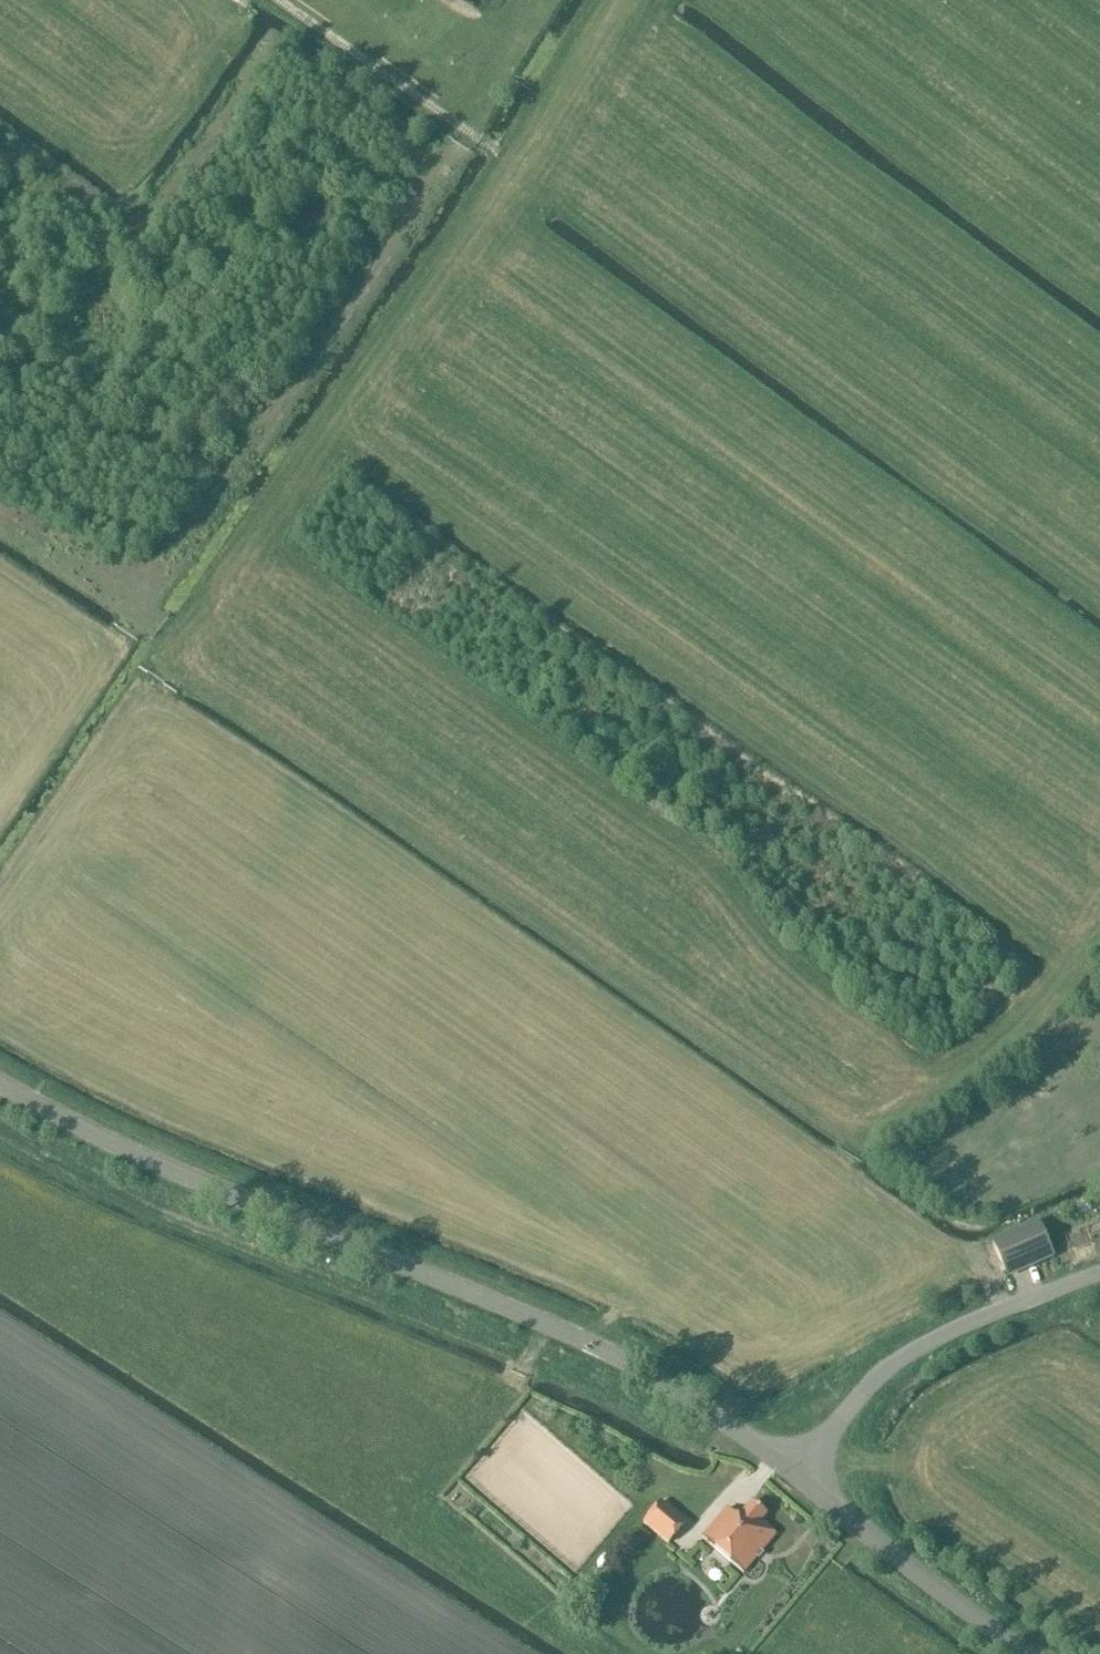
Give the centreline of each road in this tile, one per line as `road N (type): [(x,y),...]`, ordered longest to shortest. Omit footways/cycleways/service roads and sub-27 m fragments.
road 1 (unclassified): [(797,1479),(658,1381),(513,1308),(142,1159),(0,1086)]
road 2 (unclassified): [(797,1479),(861,1393),(900,1359),(1099,1277)]
road 3 (unclassified): [(1024,1653),(797,1479)]

